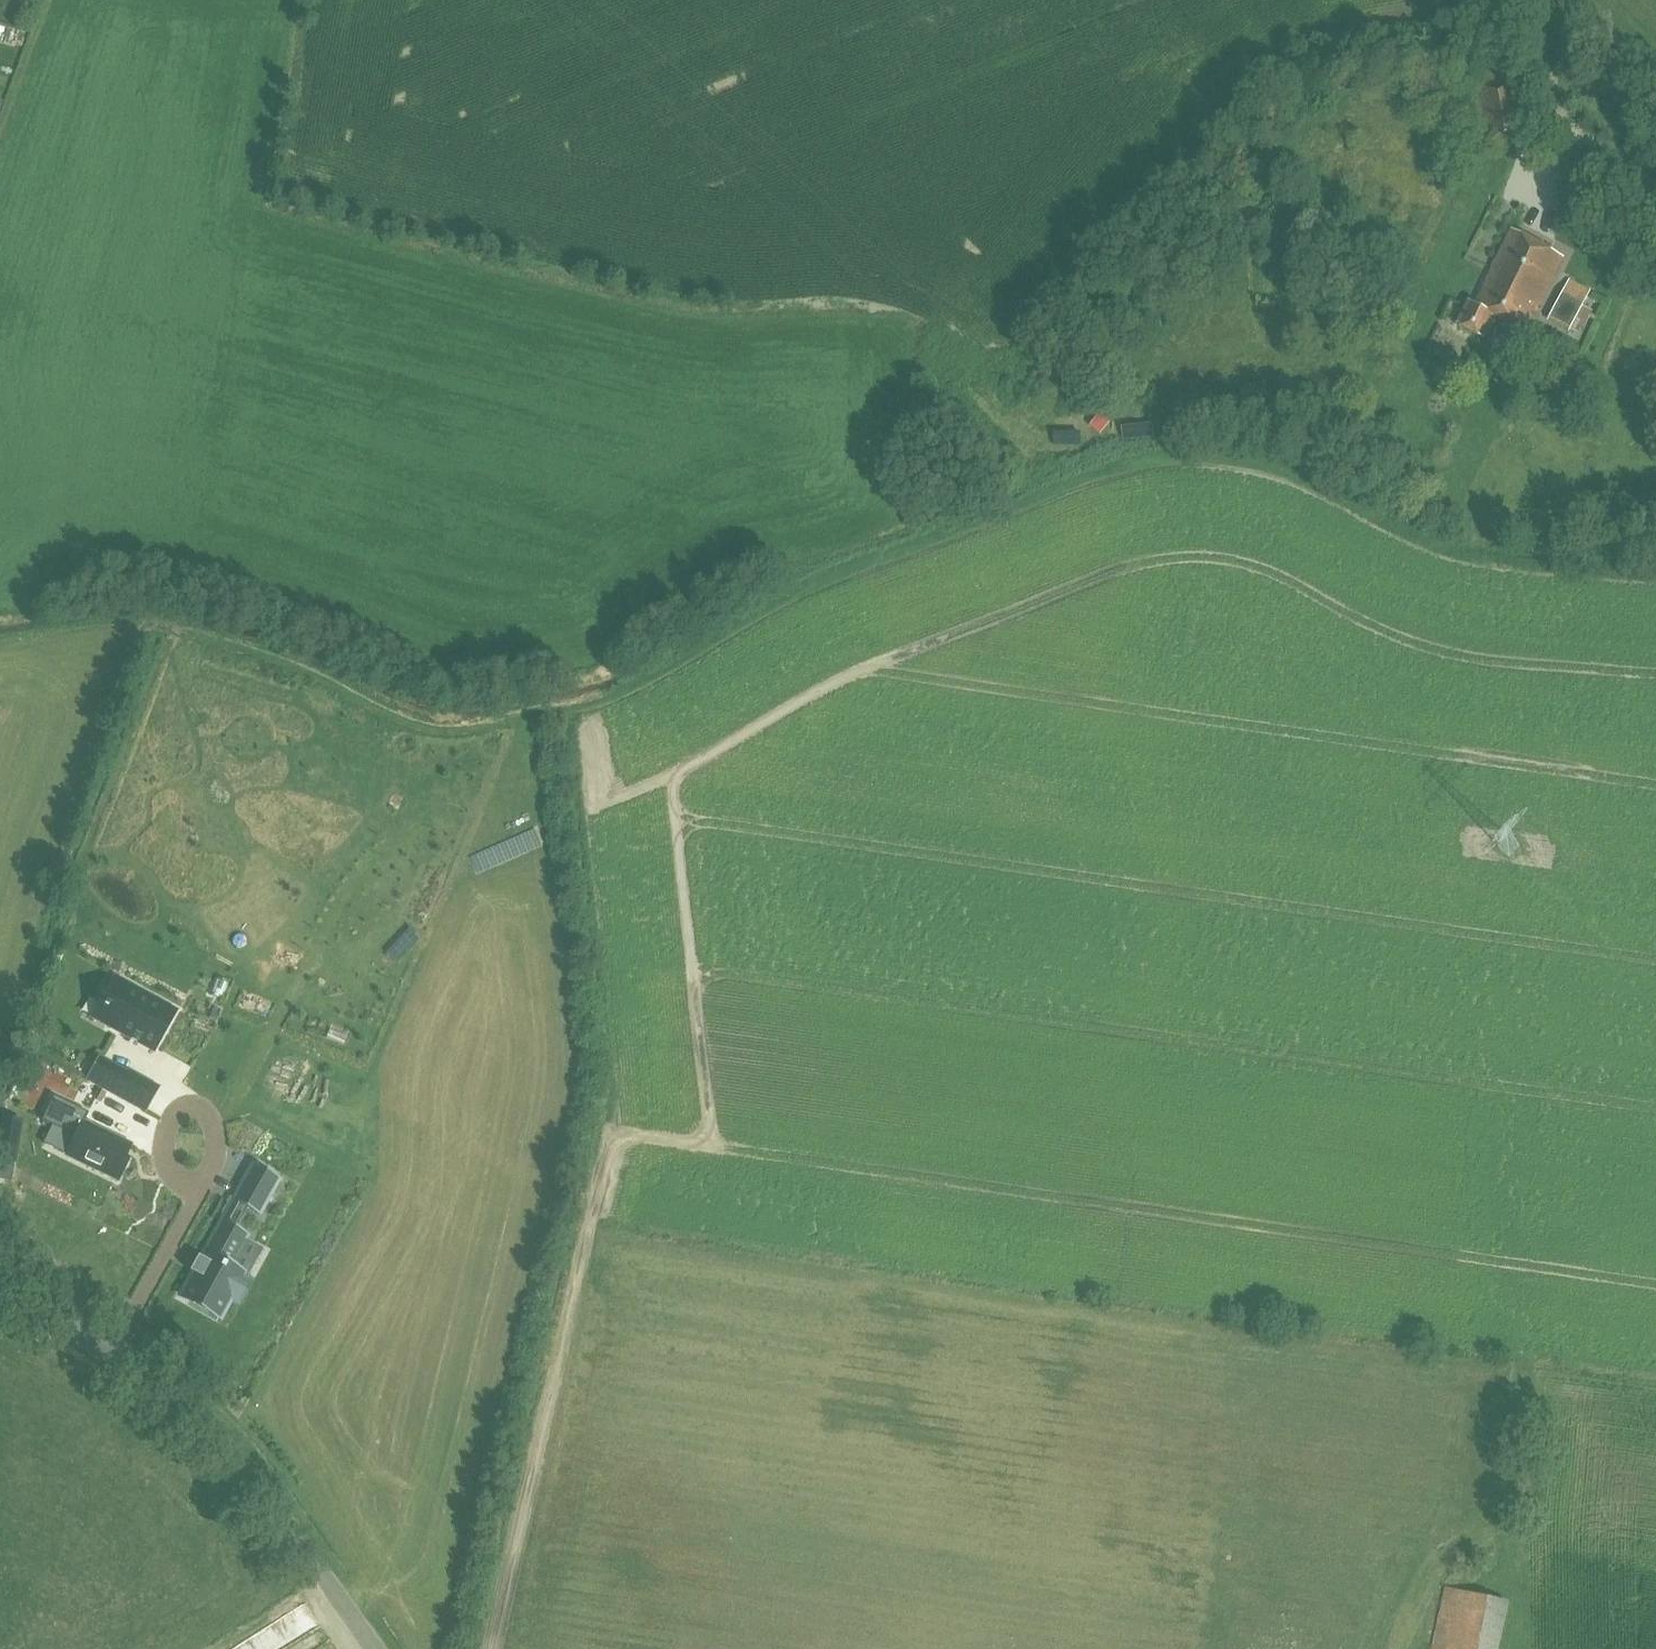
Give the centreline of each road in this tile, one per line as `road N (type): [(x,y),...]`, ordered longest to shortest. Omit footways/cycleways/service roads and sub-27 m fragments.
road 1 (unclassified): [(377,1648),(230,1446),(183,1403),(0,1283)]
road 2 (unclassified): [(1543,0),(1559,87),(1579,135),(1655,173)]

